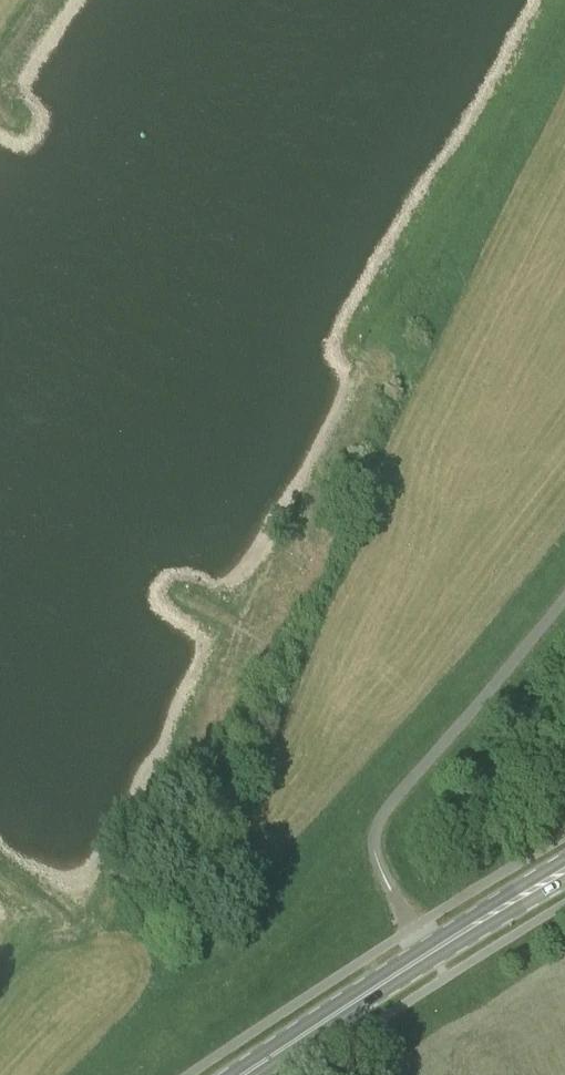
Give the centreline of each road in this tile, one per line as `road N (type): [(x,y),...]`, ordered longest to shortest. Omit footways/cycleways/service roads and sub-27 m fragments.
road 1 (primary): [(242,1074),(564,874)]

